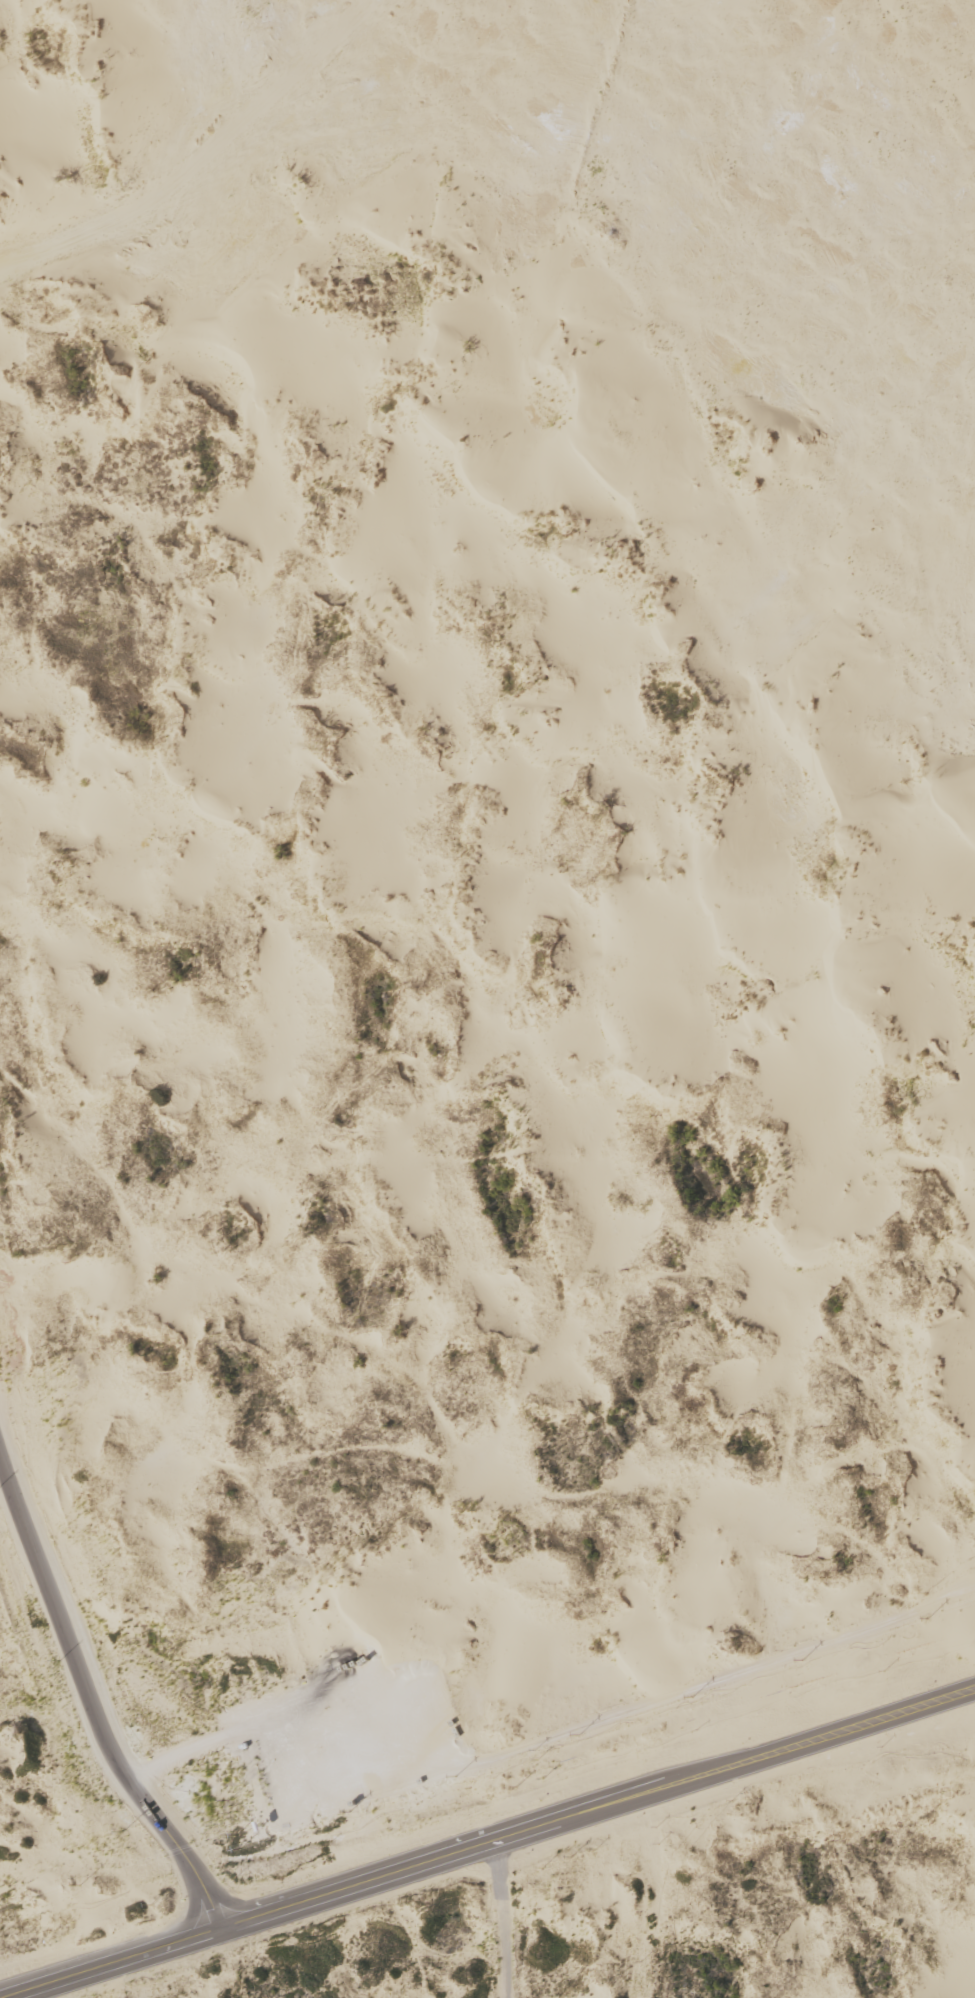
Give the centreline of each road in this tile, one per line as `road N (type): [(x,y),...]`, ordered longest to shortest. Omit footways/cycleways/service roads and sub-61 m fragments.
road 1 (secondary): [(0,1997),(974,1683)]

